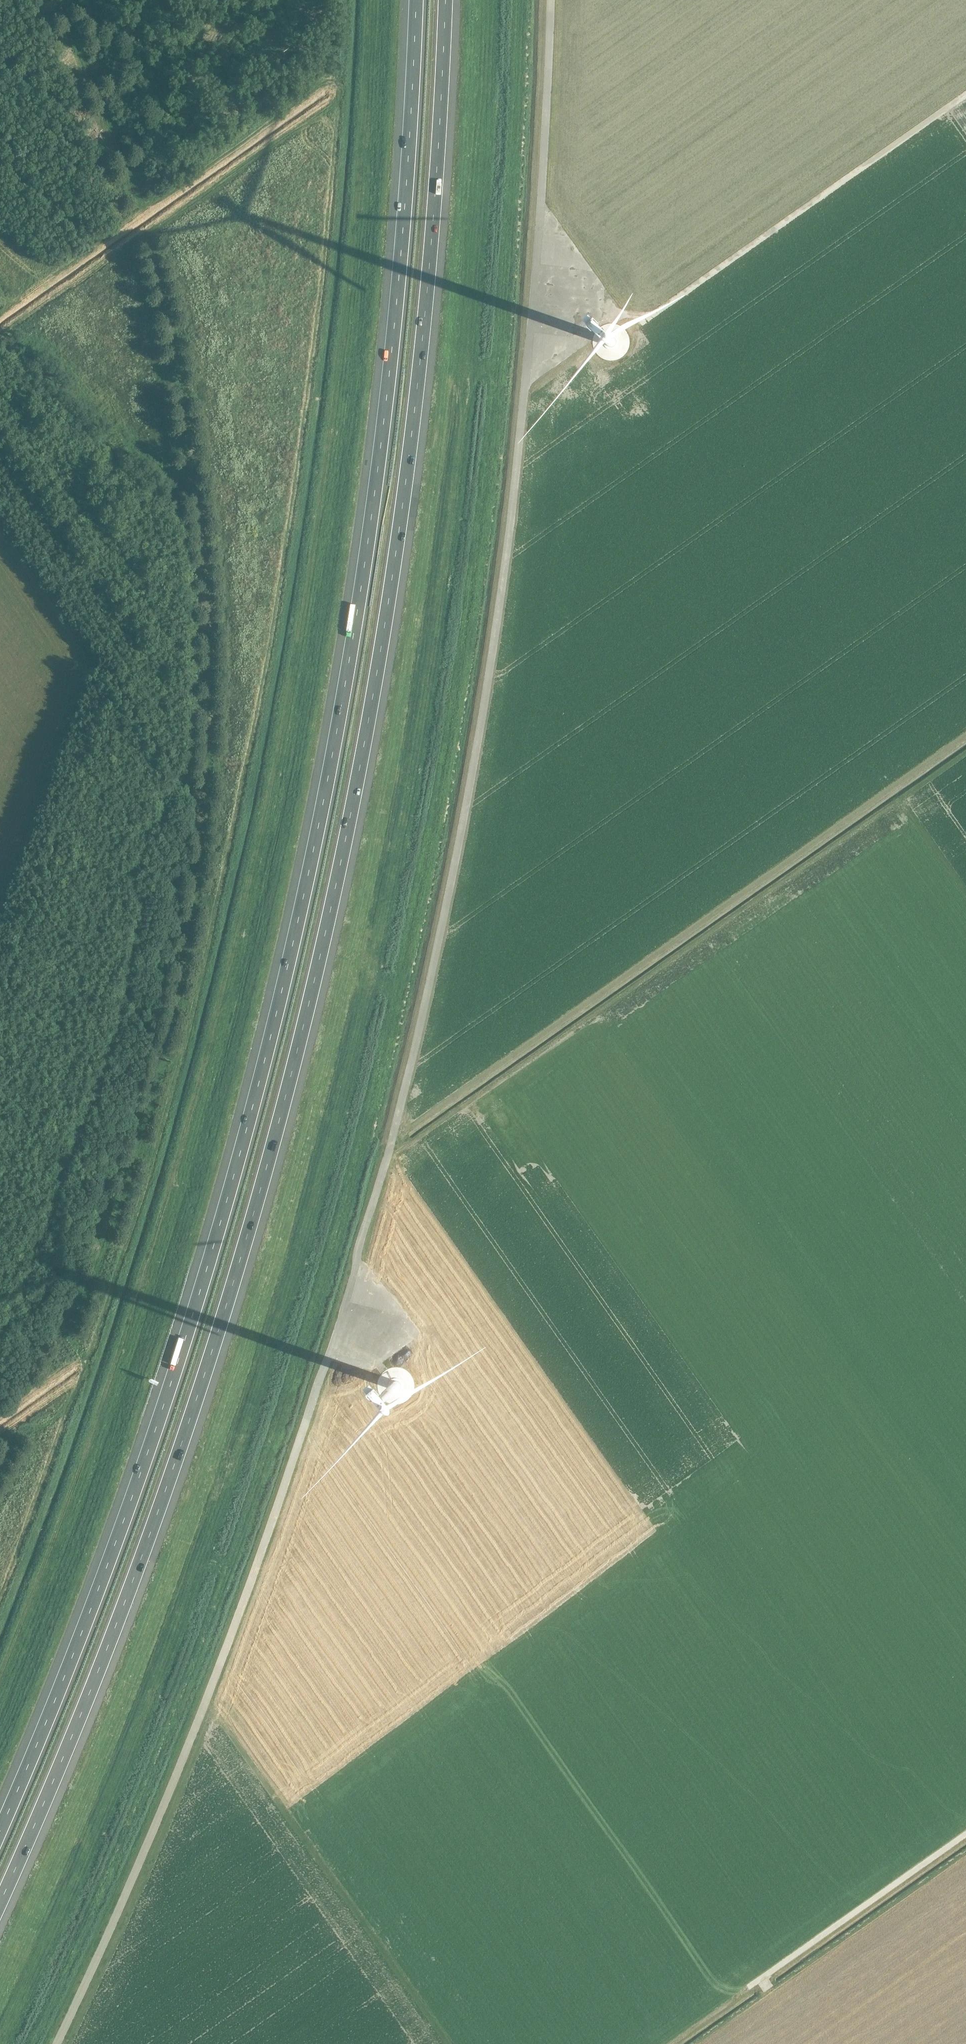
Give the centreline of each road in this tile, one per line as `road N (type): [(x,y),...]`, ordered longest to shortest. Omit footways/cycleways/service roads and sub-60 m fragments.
road 1 (motorway): [(0,1913),(137,1595),(228,1317),(310,1024),(357,819),(403,536),(431,307),(450,0)]
road 2 (motorway): [(416,0),(397,303),(320,814),(194,1304),(150,1444),(0,1819)]
road 3 (track): [(965,1834),(757,1980)]

